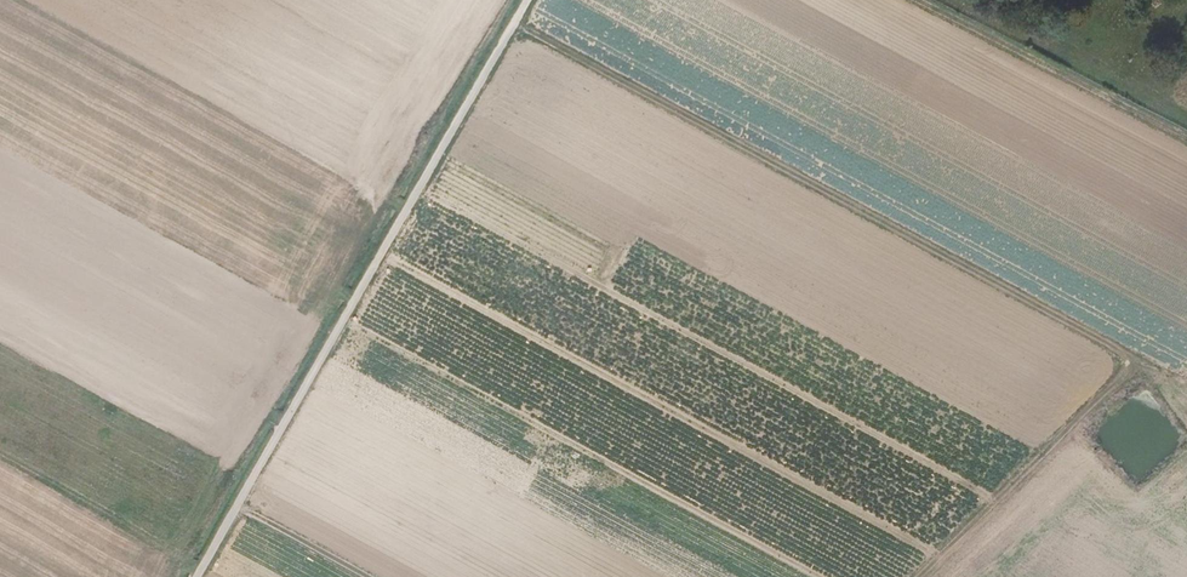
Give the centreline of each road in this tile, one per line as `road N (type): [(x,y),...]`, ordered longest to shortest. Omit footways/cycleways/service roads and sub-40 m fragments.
road 1 (track): [(196,576),(532,0)]
road 2 (track): [(887,0),(1186,148)]
road 3 (track): [(238,507),(365,576)]

